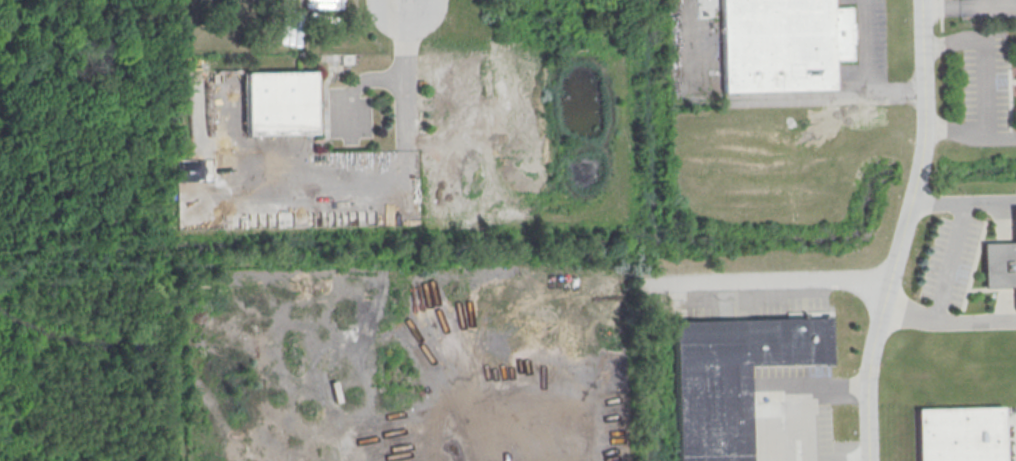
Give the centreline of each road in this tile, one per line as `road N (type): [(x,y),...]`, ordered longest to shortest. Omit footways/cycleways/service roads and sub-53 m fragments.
road 1 (residential): [(921,0),(923,134),(870,349),(867,460)]
road 2 (residential): [(630,285),(857,280),(888,288)]

